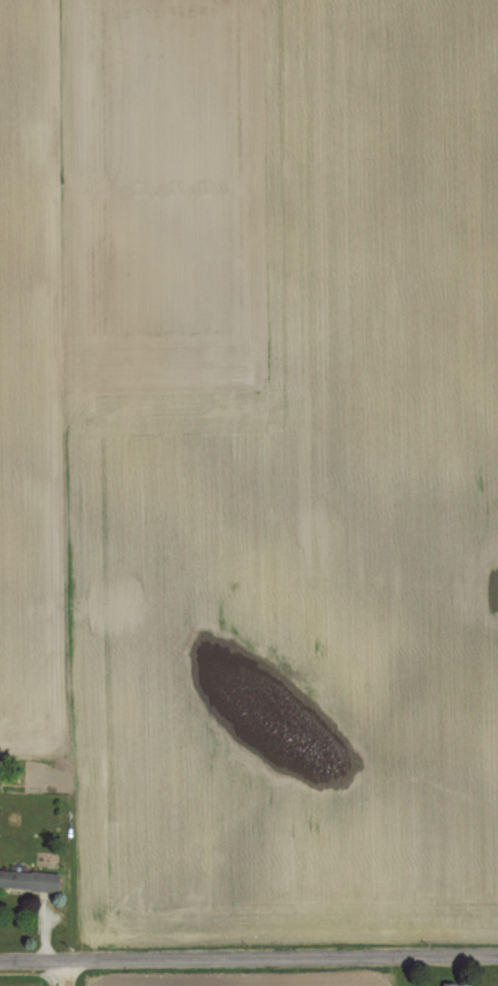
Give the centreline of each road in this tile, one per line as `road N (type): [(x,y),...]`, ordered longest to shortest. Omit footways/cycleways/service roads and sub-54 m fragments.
road 1 (tertiary): [(497,956),(0,960)]

